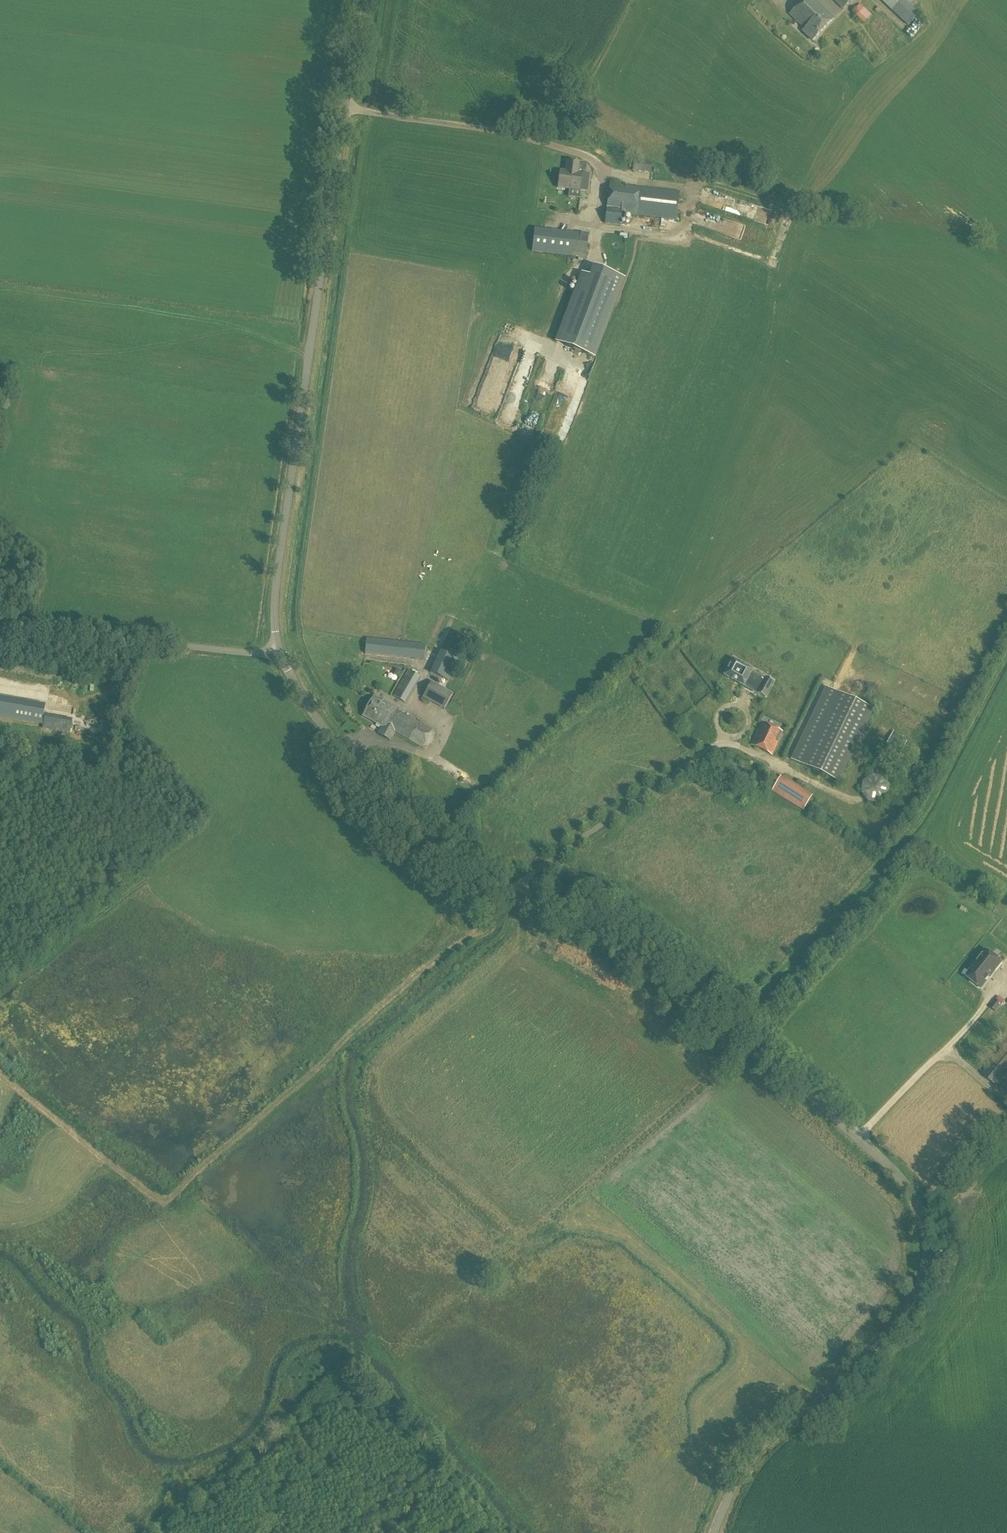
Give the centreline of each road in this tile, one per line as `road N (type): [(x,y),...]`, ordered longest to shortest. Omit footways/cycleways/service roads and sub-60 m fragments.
road 1 (unclassified): [(713,1532),(747,1464),(854,1370),(904,1312),(926,1253),(919,1207),(899,1176),(644,945),(610,923),(504,890),(456,862),(326,730),(280,653)]
road 2 (unclassified): [(280,653),(274,586),(361,0)]
road 3 (unclassified): [(280,653),(0,626)]

